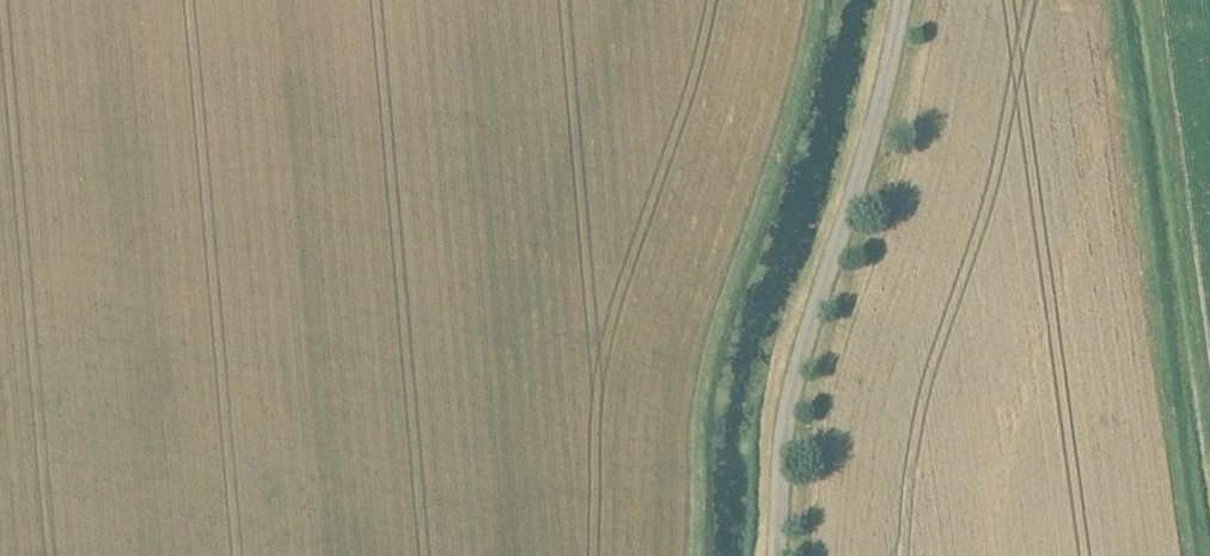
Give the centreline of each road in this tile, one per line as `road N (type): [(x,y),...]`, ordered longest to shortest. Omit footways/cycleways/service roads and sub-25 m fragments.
road 1 (track): [(1148,0),(1209,443)]

